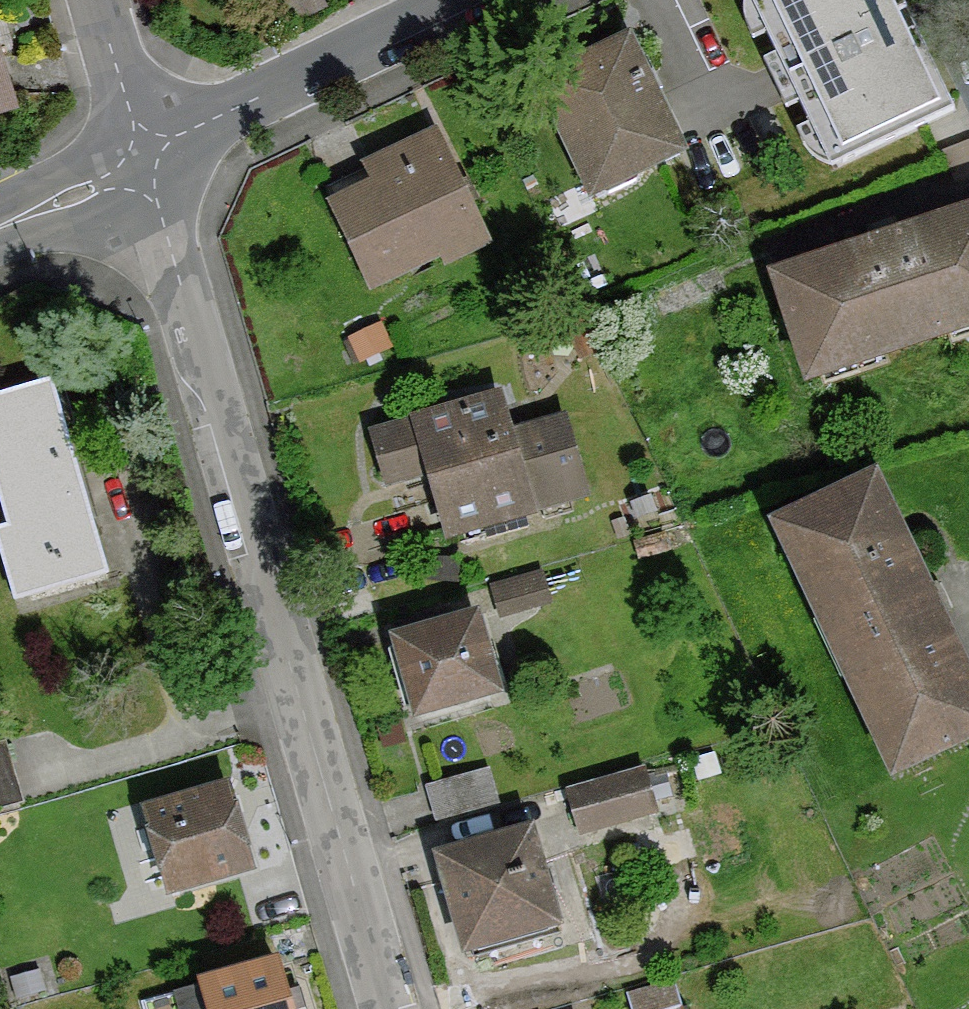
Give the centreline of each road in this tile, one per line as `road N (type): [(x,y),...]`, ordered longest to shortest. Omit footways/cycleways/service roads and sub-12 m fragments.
road 1 (unclassified): [(142,160),(269,565),(274,612),(360,906),(381,1008)]
road 2 (unclassified): [(450,0),(357,44),(330,70),(142,160)]
road 3 (unclassified): [(98,0),(142,160)]
road 4 (unclassified): [(142,160),(0,225)]

